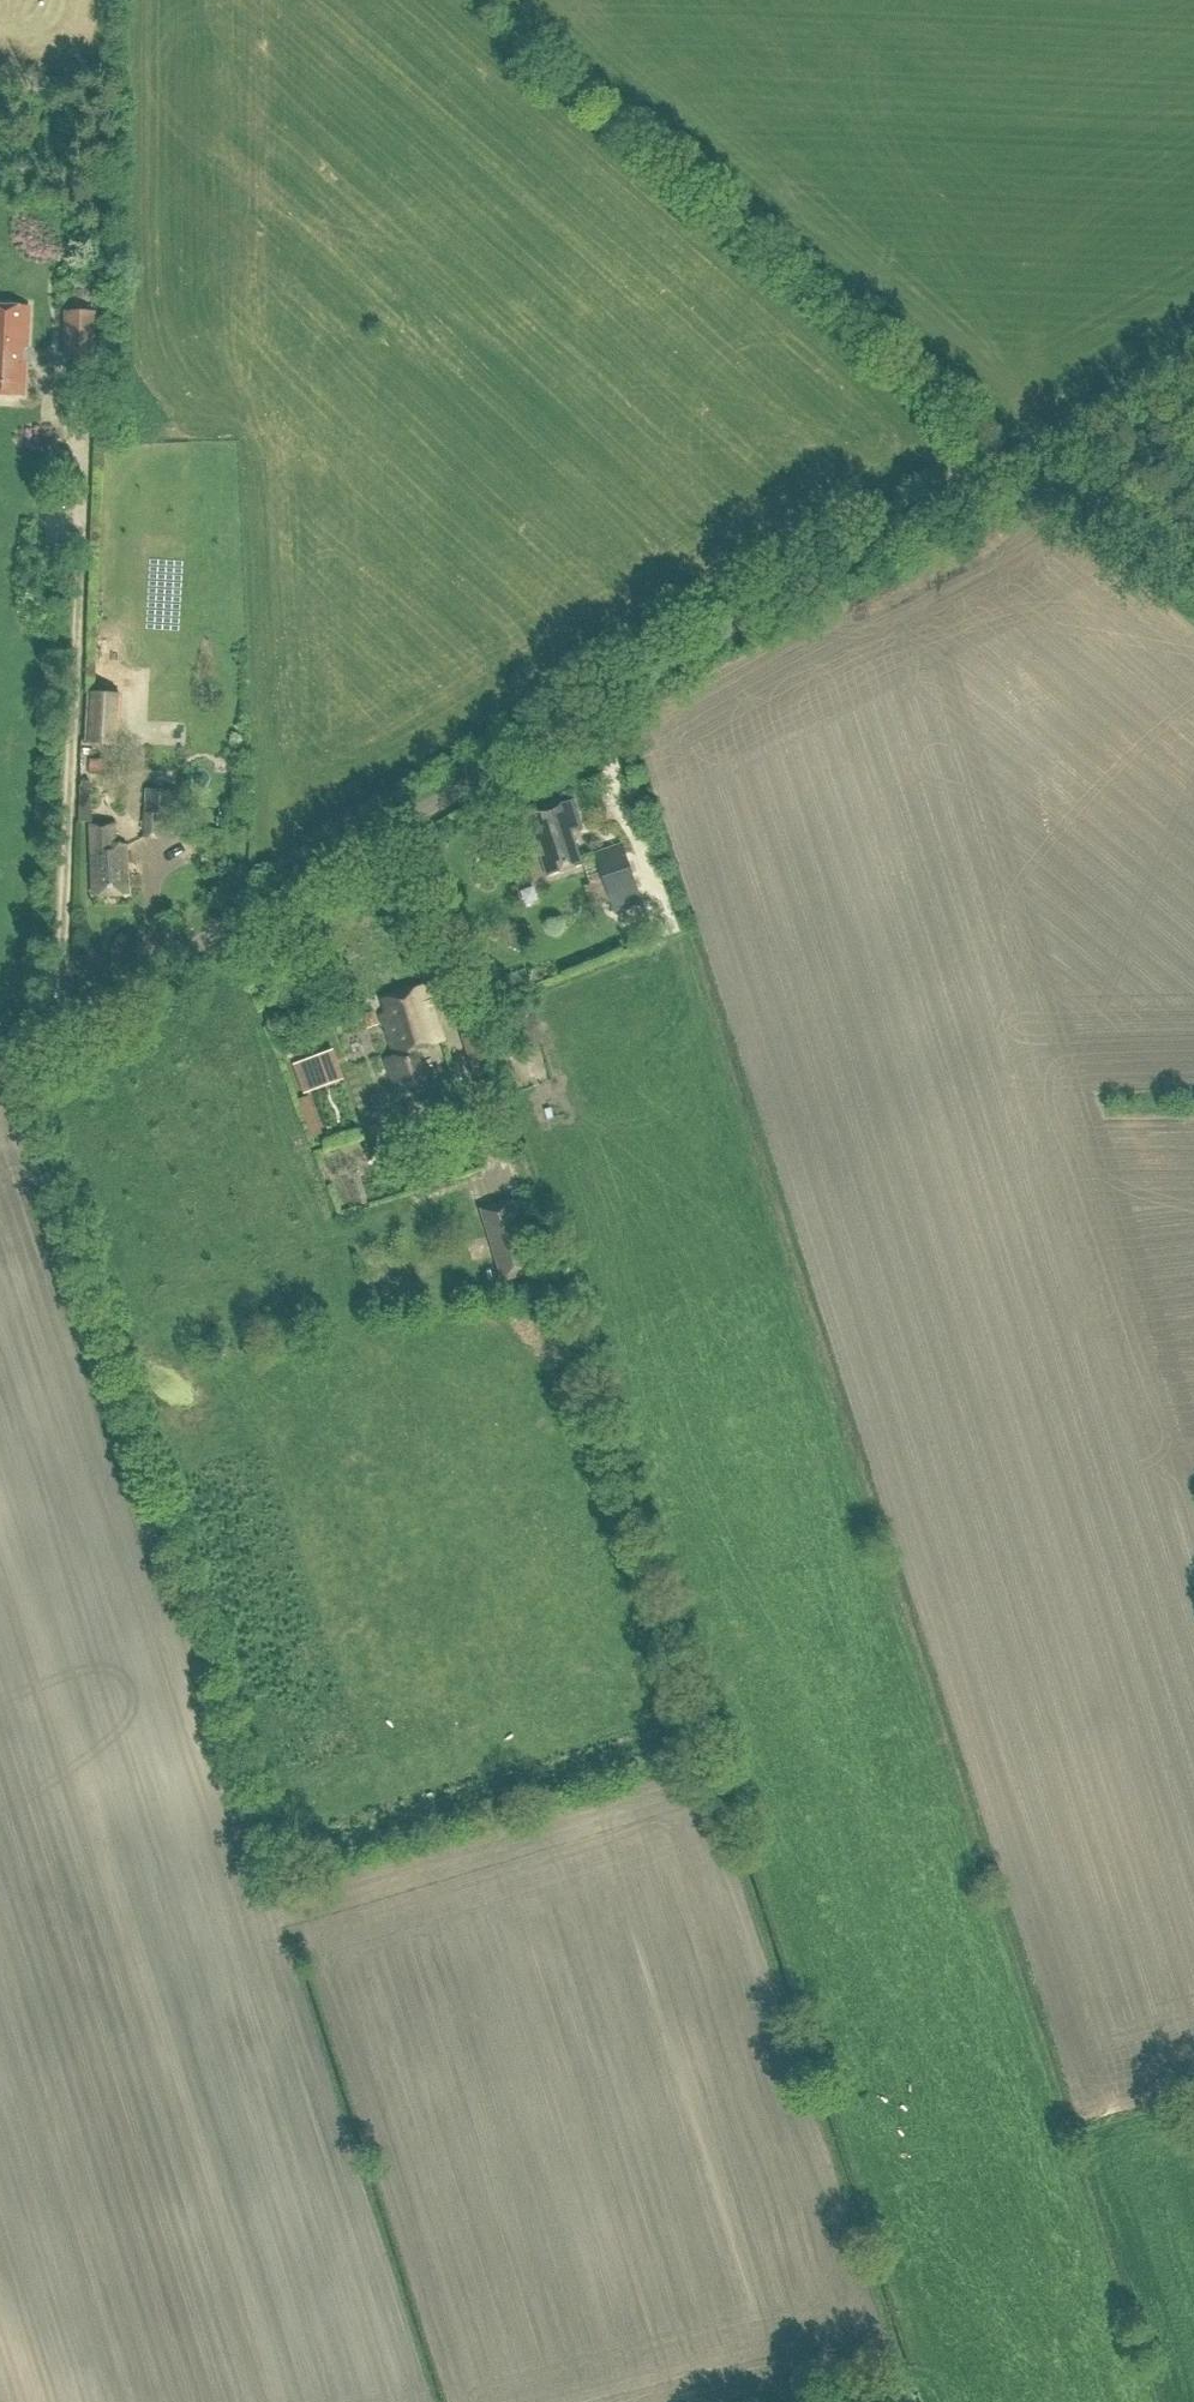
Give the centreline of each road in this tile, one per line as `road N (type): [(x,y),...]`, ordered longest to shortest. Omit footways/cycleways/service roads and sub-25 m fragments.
road 1 (unclassified): [(0,1058),(1193,352)]
road 2 (track): [(1193,588),(1030,451)]

